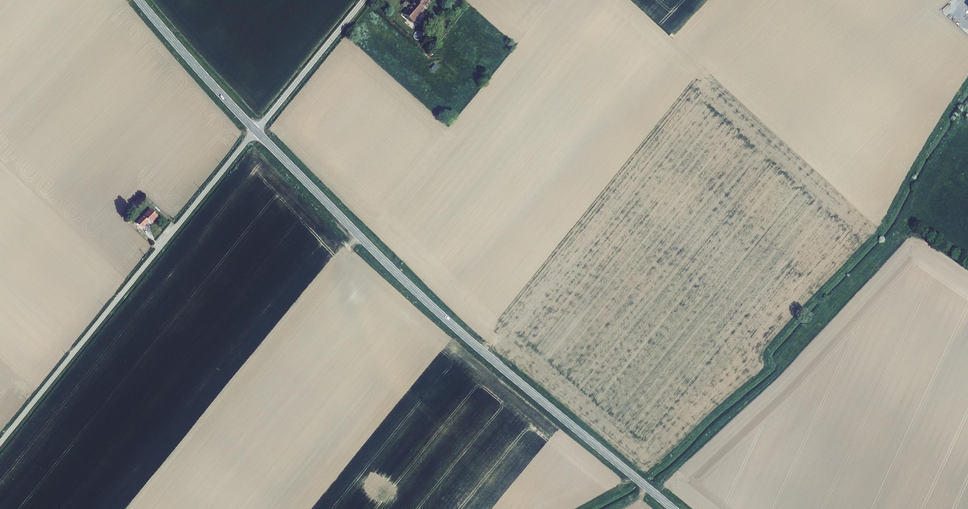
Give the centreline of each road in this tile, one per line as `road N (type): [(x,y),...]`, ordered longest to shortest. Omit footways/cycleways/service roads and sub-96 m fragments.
road 1 (primary): [(674,508),(443,317),(256,131)]
road 2 (unclassified): [(0,443),(256,131)]
road 3 (primary): [(256,131),(139,0)]
road 4 (unclassified): [(256,131),(364,0)]

